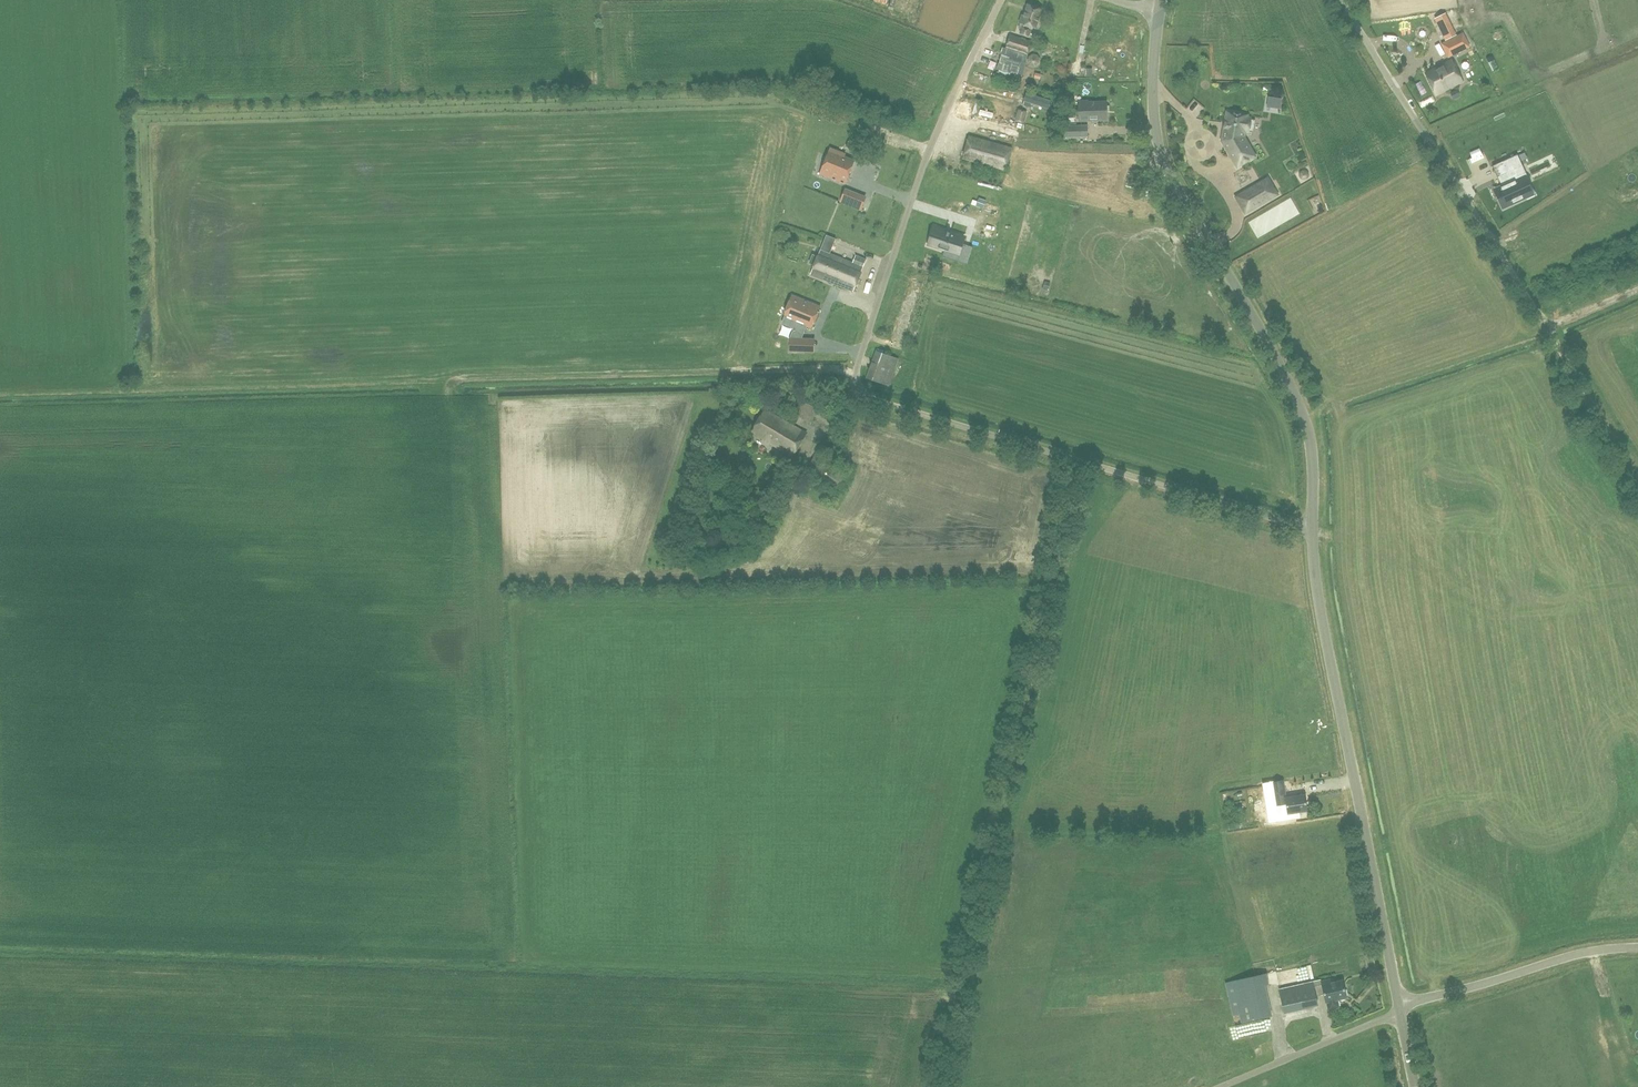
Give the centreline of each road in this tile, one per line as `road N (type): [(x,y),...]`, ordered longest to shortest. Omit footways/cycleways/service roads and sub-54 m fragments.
road 1 (track): [(938,1086),(1077,460)]
road 2 (residential): [(1008,440),(865,398),(857,373),(930,152),(1002,0)]
road 3 (unclassified): [(1400,1009),(1318,591),(1315,529)]
road 4 (track): [(1417,121),(1637,475)]
road 5 (unclassified): [(1315,529),(1308,417),(1196,224)]
road 6 (unclassified): [(1315,529),(1008,440)]
road 7 (unclassified): [(1400,1009),(1585,952),(1637,948)]
road 8 (residential): [(1196,224),(1160,156),(1152,86),(1158,14)]
road 9 (unclassified): [(1221,1086),(1400,1009)]
road 10 (residential): [(1417,121),(1343,0)]

